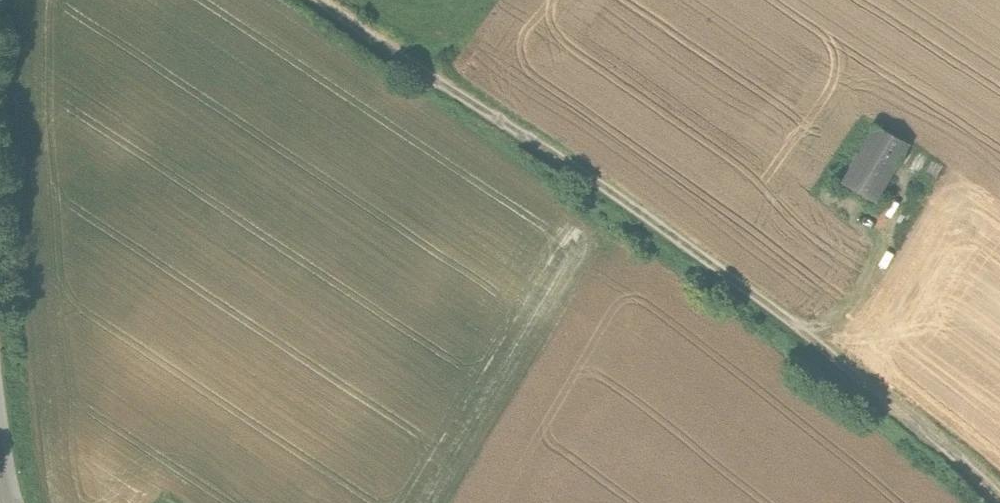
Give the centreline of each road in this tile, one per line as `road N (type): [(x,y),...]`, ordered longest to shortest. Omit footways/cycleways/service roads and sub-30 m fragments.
road 1 (track): [(999,490),(675,228),(326,0)]

